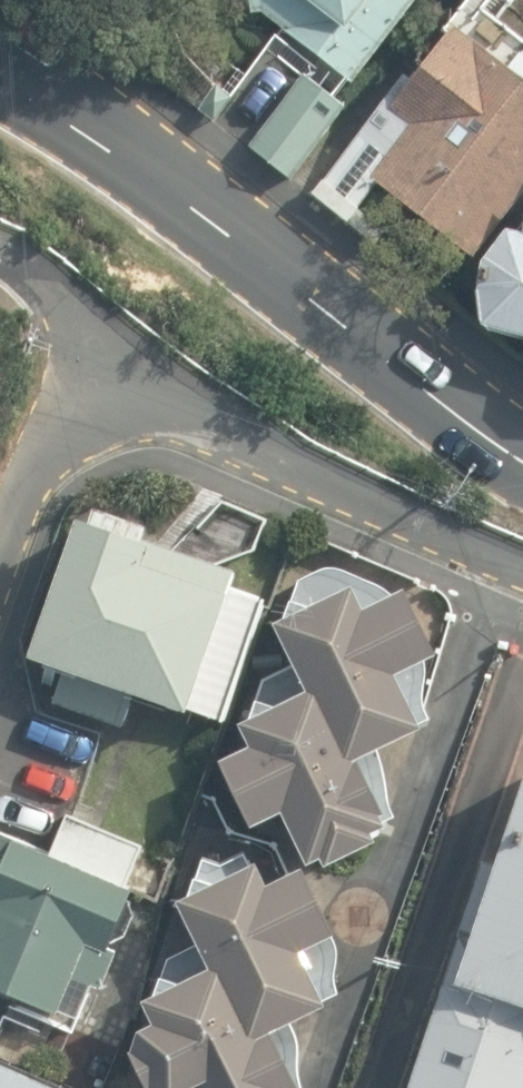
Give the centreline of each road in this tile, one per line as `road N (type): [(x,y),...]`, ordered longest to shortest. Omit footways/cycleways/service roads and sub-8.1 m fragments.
road 1 (residential): [(522,570),(191,417),(121,399),(101,403),(56,445),(0,569)]
road 2 (secondary): [(0,76),(115,146),(522,463)]

